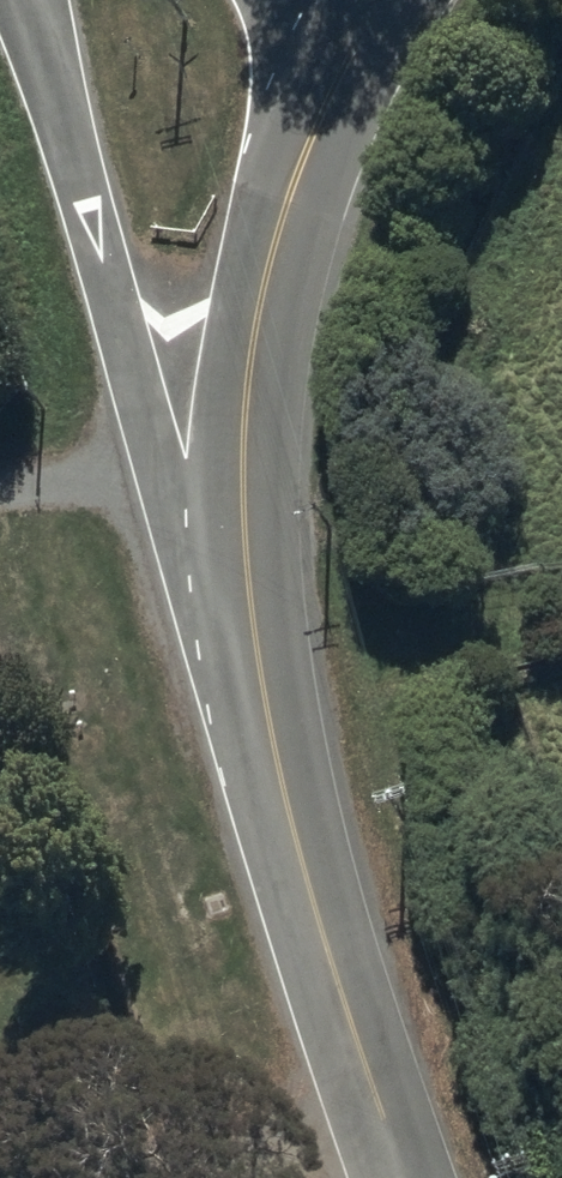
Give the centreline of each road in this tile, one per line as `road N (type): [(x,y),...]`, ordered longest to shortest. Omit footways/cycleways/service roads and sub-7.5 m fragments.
road 1 (unclassified): [(275,772),(168,487),(14,0)]
road 2 (unclassified): [(275,772),(246,554),(245,407),(264,291),(322,128),(382,5)]
road 3 (unclassified): [(275,772),(405,1177)]

